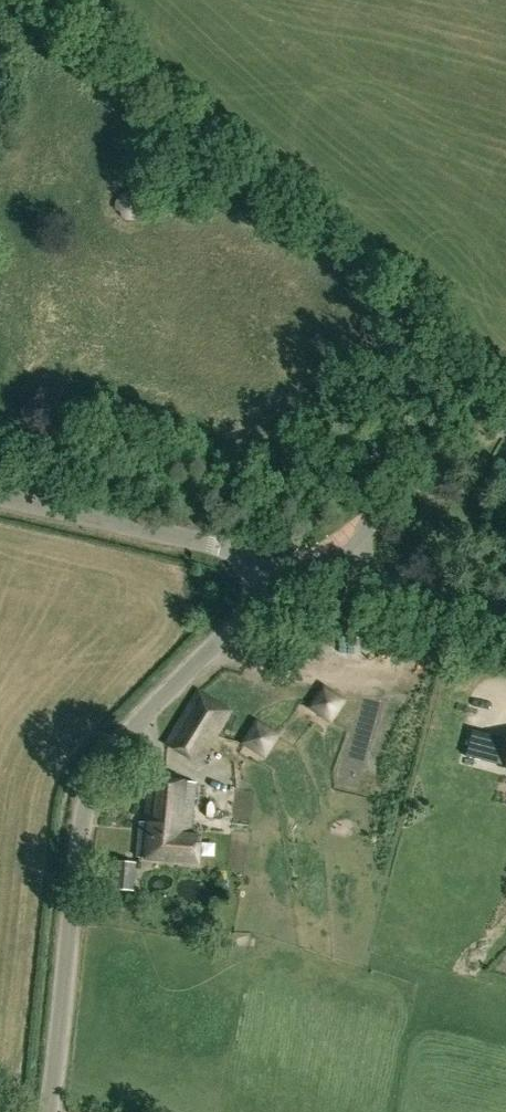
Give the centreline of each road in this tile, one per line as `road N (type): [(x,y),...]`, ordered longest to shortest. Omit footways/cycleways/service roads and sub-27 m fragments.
road 1 (unclassified): [(47,1111),(89,792),(128,730),(243,617),(255,577)]
road 2 (unclassified): [(0,497),(206,542)]
road 3 (unclassified): [(358,556),(368,520),(505,420)]
road 4 (unclassified): [(505,613),(380,579),(358,556)]

